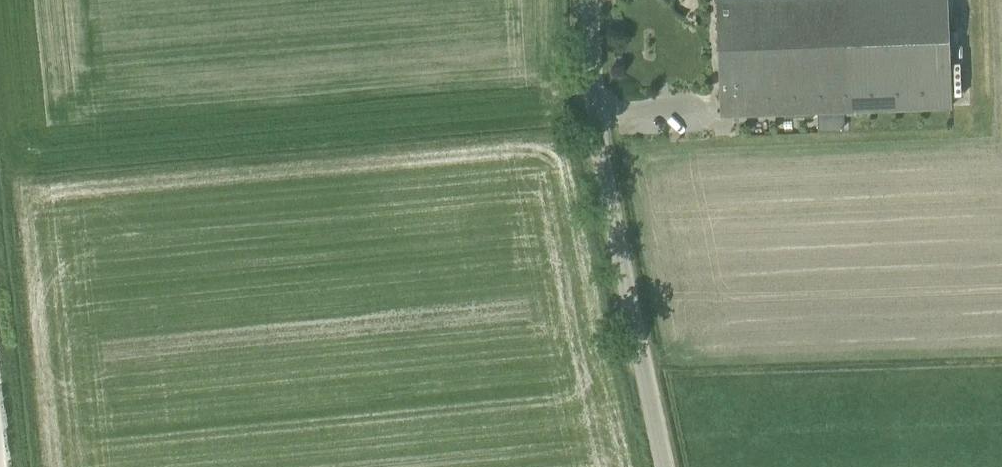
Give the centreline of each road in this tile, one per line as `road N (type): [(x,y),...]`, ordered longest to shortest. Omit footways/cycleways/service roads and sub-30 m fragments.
road 1 (unclassified): [(661,466),(597,166),(587,0)]

